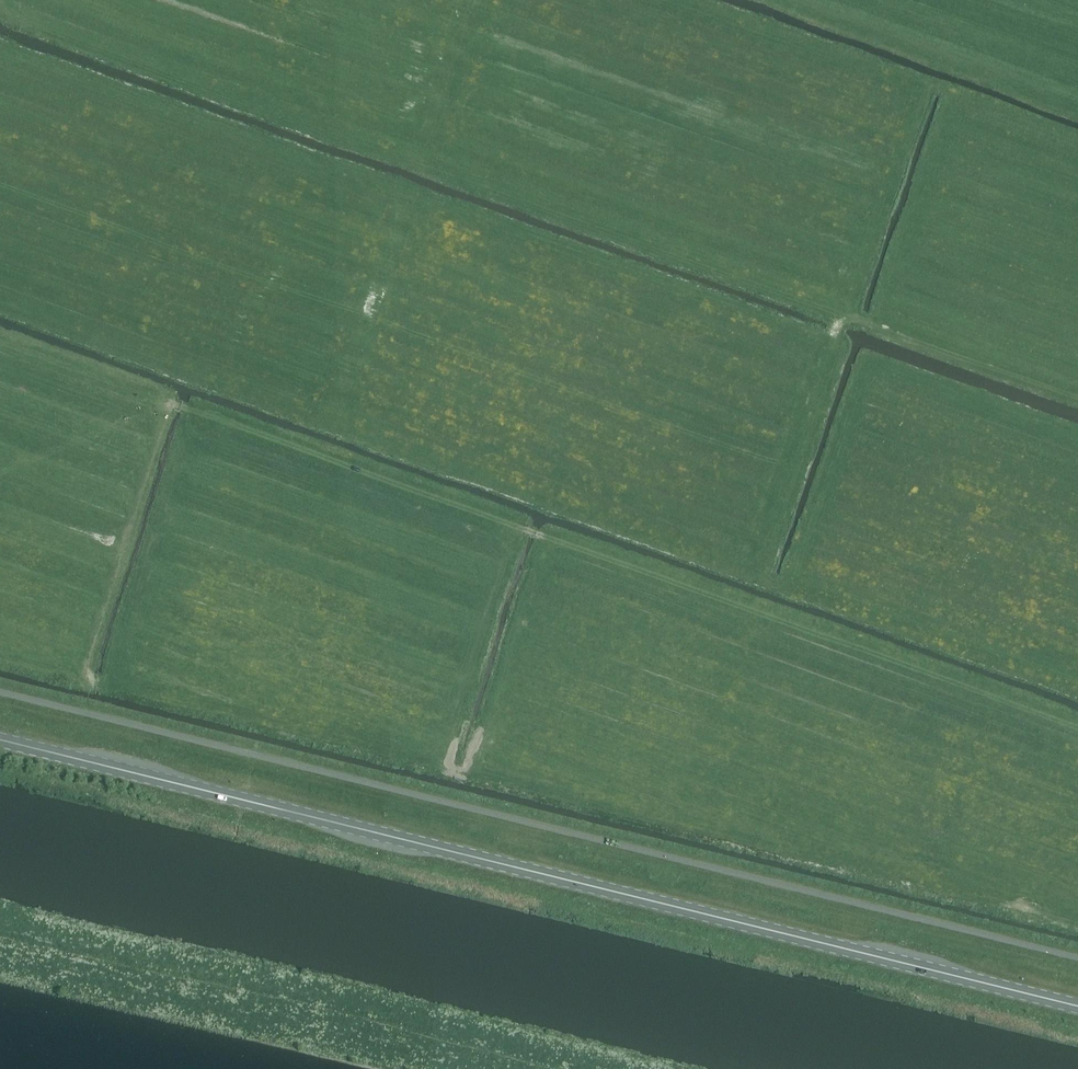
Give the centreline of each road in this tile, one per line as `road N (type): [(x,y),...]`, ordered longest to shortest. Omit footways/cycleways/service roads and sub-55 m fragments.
road 1 (primary): [(1077,1009),(0,742)]
road 2 (track): [(1077,399),(867,325),(839,336),(833,351)]

